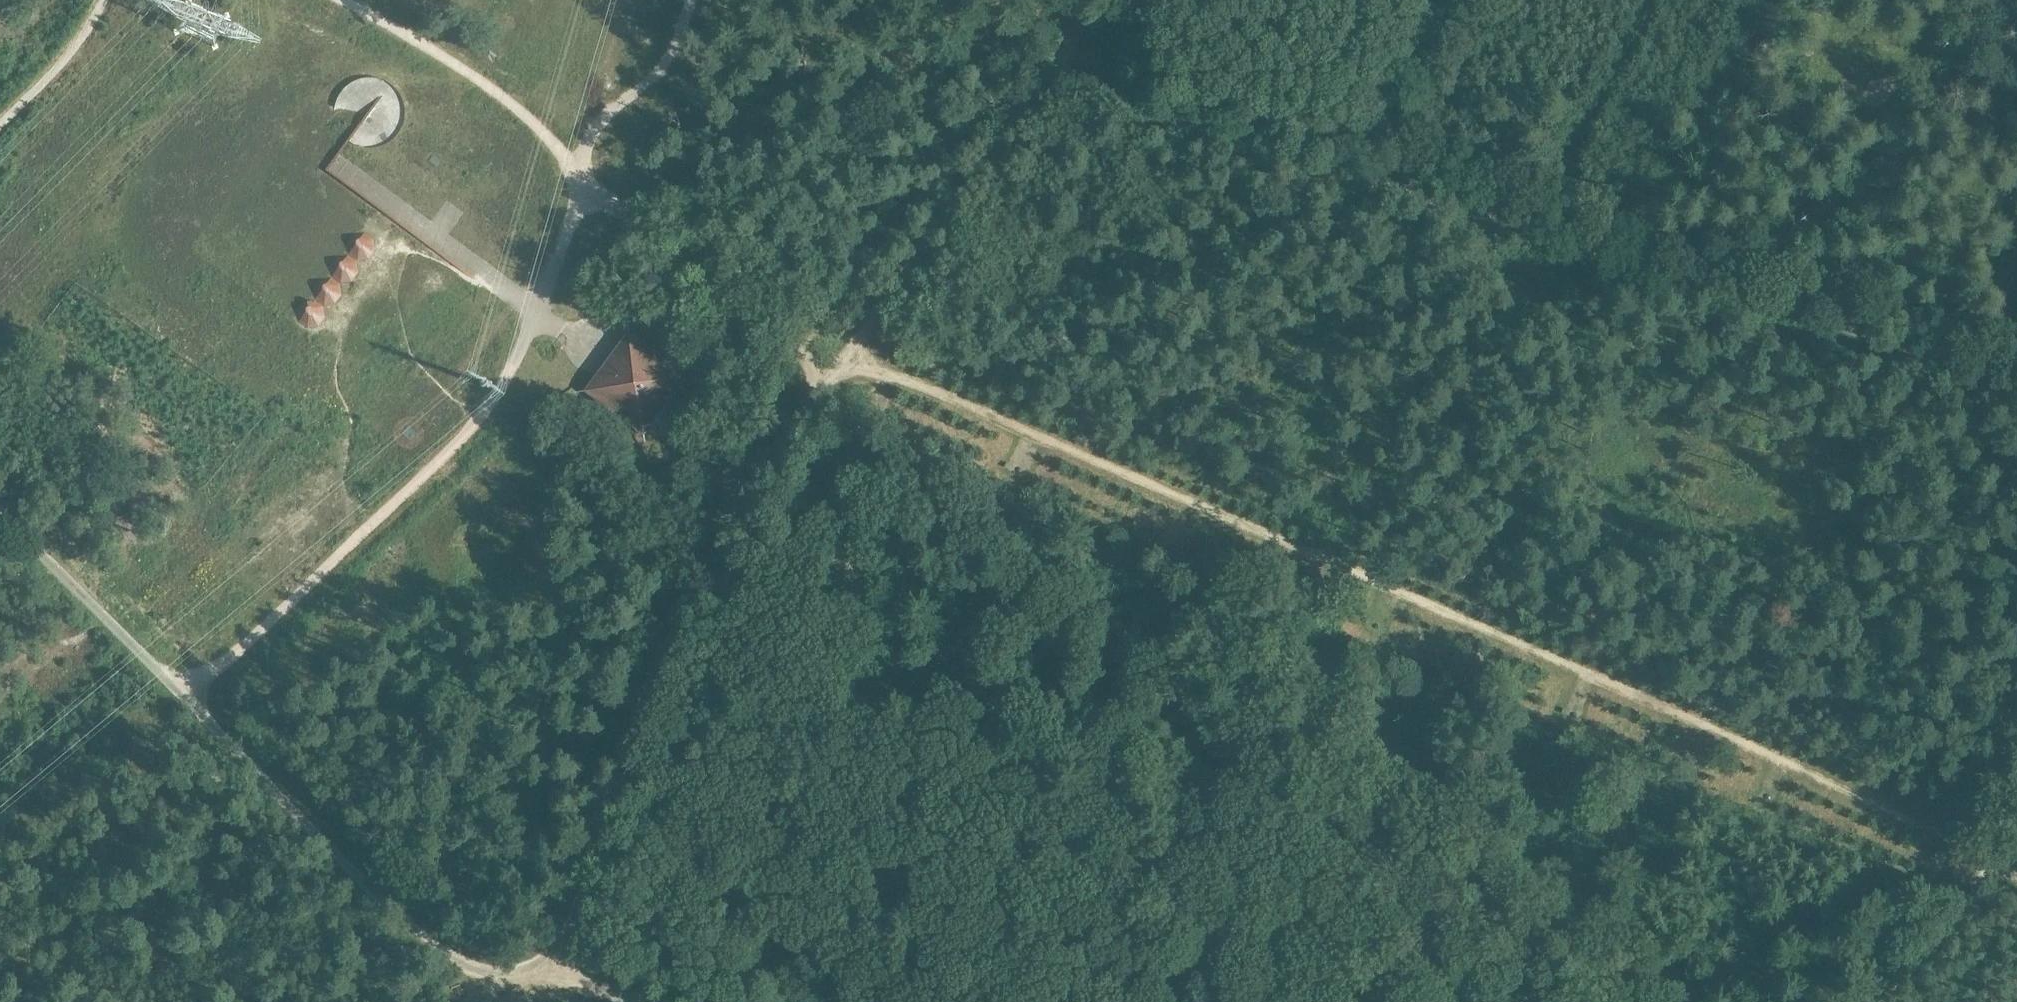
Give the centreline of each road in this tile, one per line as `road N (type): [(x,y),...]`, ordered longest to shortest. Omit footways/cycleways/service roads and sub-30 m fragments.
road 1 (track): [(842,357),(1048,74),(2016,385)]
road 2 (track): [(1991,861),(1427,599),(842,357)]
road 3 (track): [(580,175),(536,313),(483,412),(187,699)]
road 4 (track): [(542,963),(573,918),(615,766),(745,505),(827,377)]
road 5 (track): [(187,699),(424,938),(466,968),(516,971)]
road 6 (track): [(580,175),(827,377)]
road 7 (track): [(344,0),(484,82),(580,175)]
road 8 (track): [(0,509),(187,699)]
road 9 (track): [(536,313),(340,164)]

